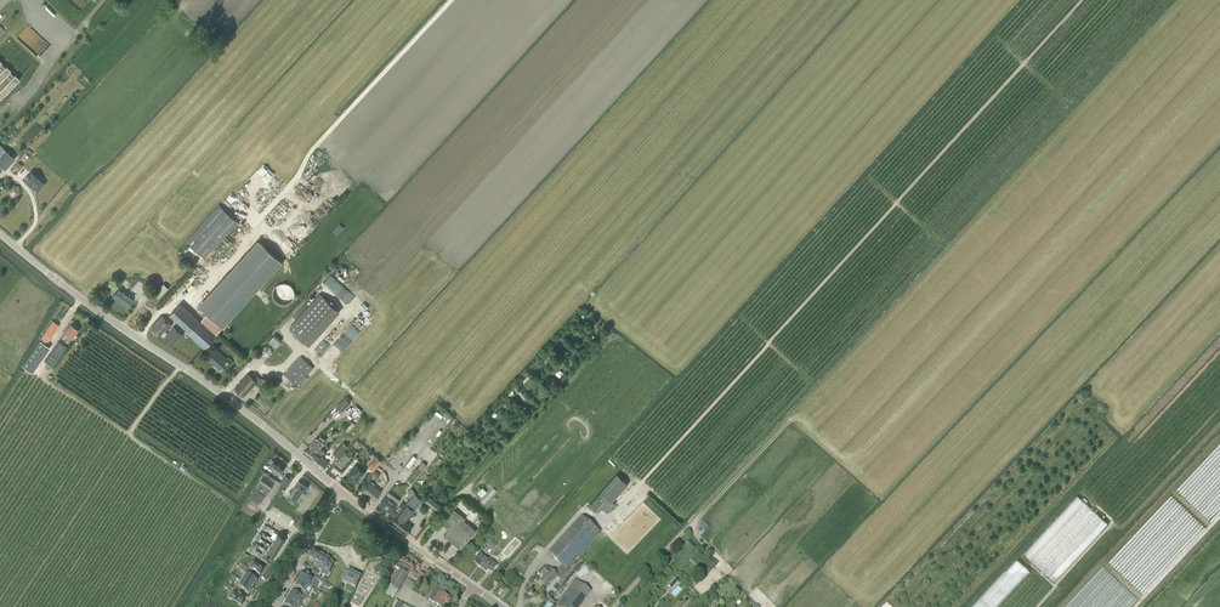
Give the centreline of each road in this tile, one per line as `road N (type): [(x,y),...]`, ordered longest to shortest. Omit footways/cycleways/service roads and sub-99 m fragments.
road 1 (unclassified): [(340,491),(205,382),(0,235)]
road 2 (track): [(259,231),(262,216),(309,153),(449,0)]
road 3 (unclassified): [(472,587),(340,491)]
road 4 (residential): [(271,606),(340,491)]

